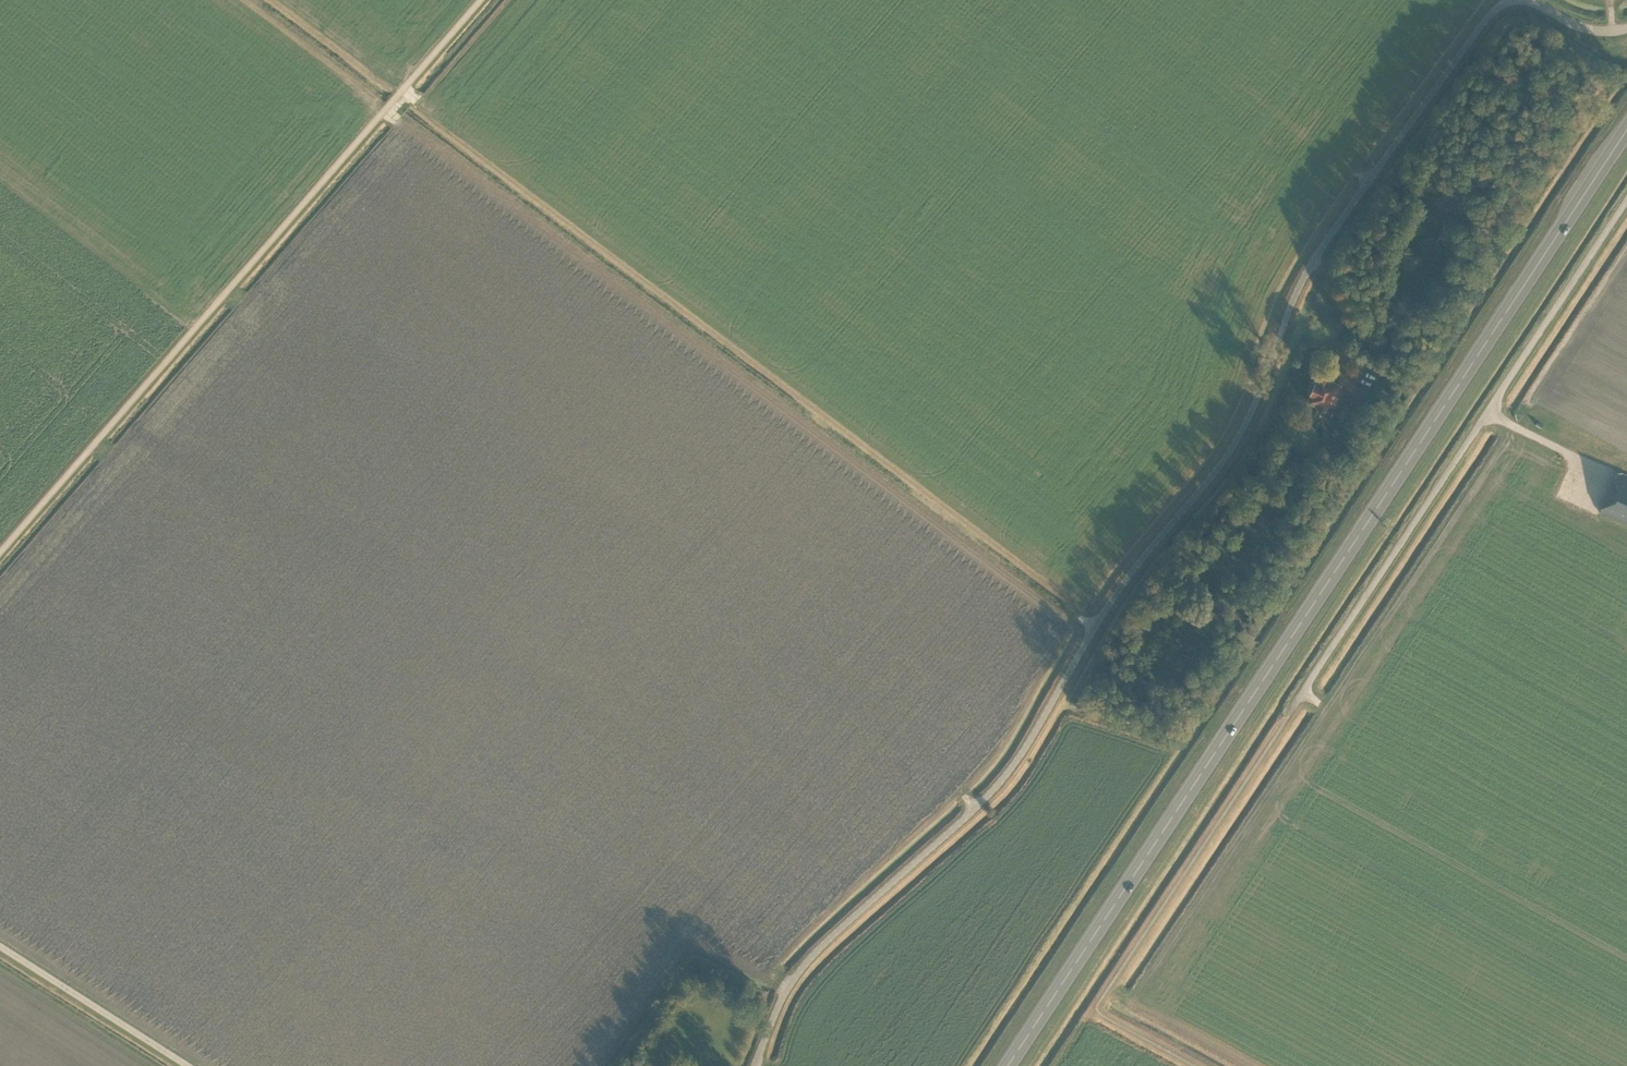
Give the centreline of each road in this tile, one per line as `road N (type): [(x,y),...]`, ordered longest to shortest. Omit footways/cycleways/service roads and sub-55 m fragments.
road 1 (unclassified): [(754,1065),(797,971),(955,829),(1018,755),(1109,596),(1241,426),(1314,255),(1489,15),(1518,0)]
road 2 (trunk): [(1007,1065),(1626,128)]
road 3 (unclassified): [(1288,715),(1626,201)]

